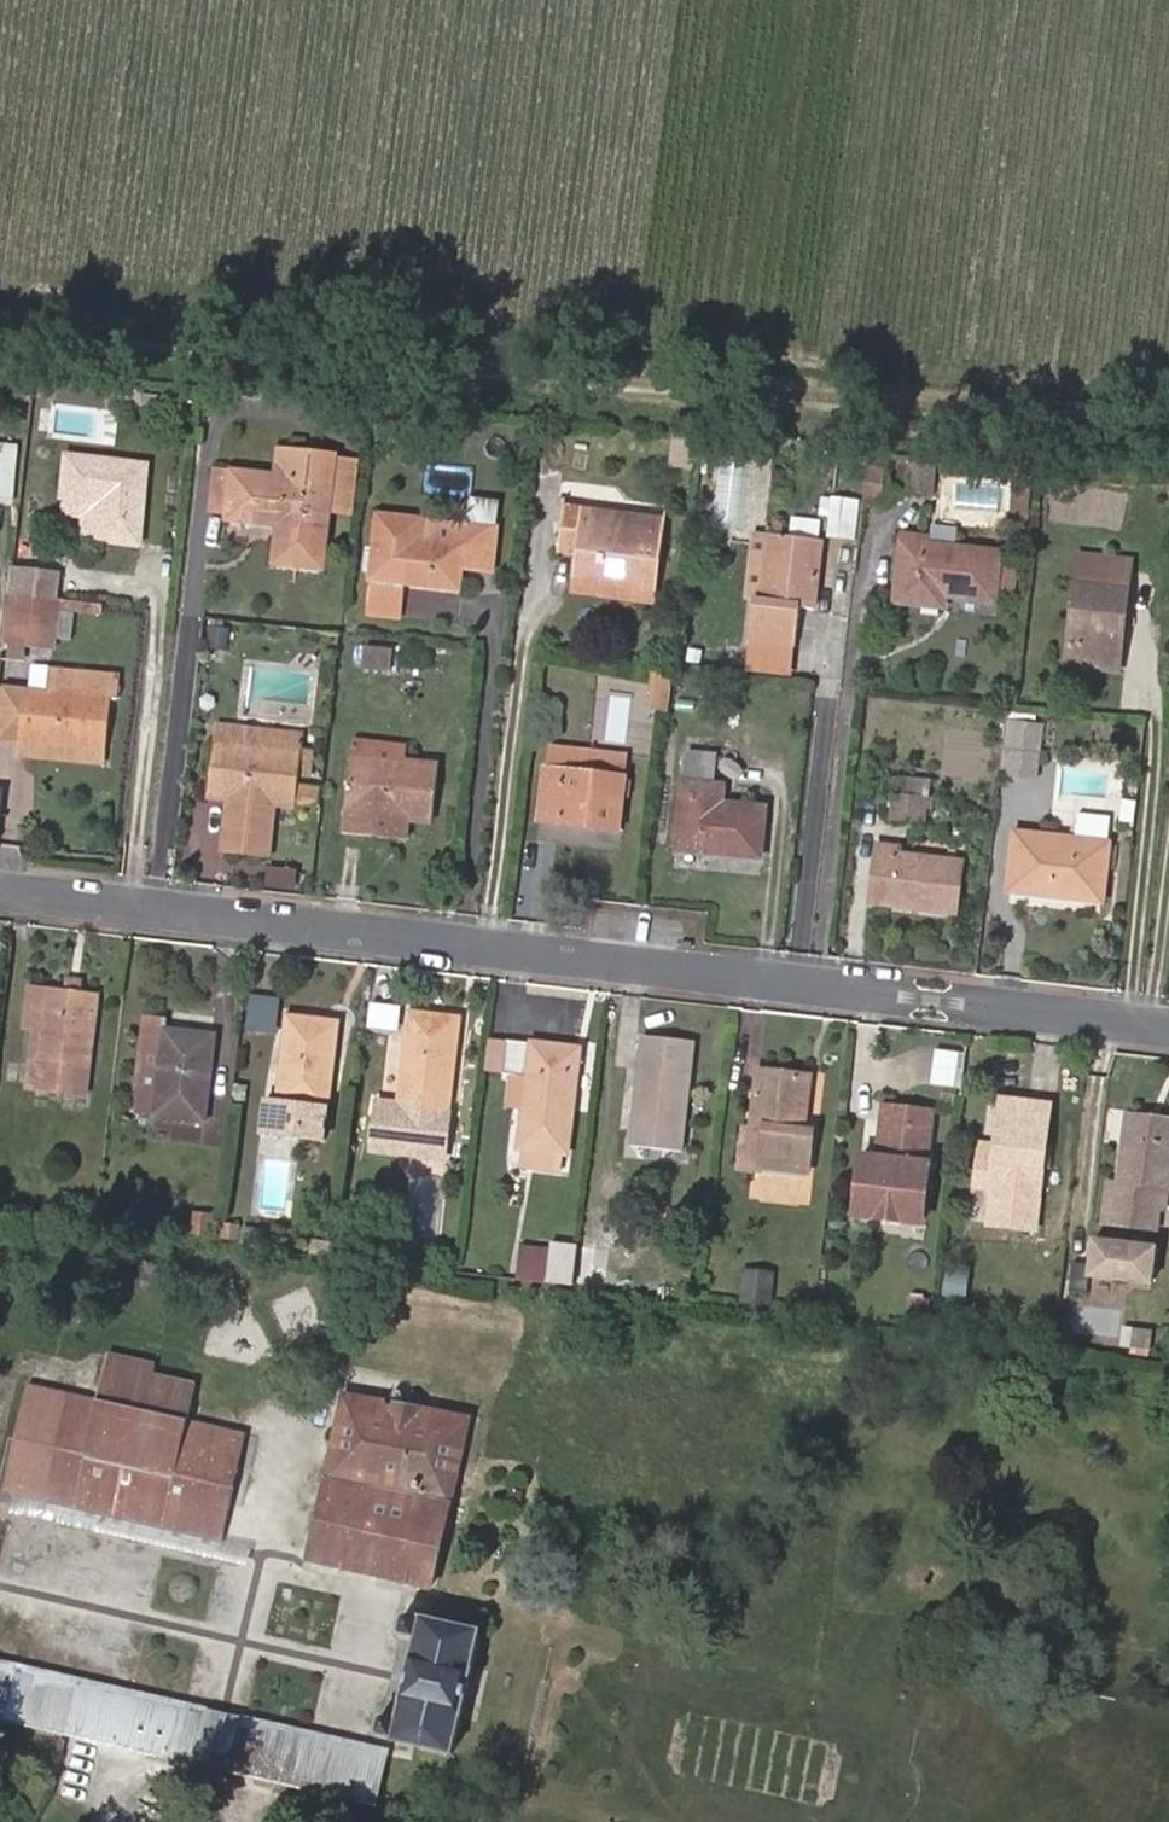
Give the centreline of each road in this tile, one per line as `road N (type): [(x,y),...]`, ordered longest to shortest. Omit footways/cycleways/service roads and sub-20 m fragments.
road 1 (residential): [(1168,1024),(0,893)]

